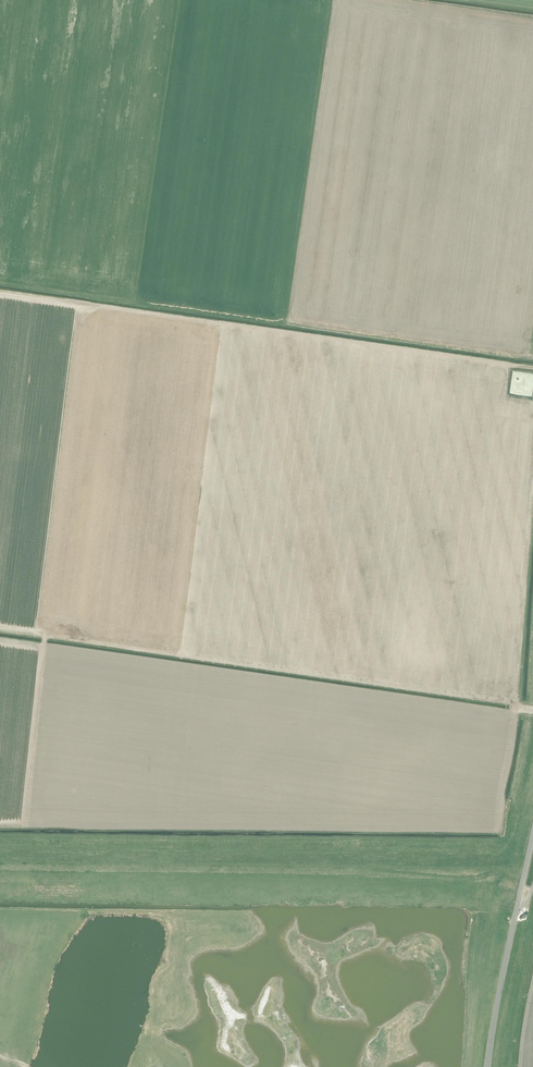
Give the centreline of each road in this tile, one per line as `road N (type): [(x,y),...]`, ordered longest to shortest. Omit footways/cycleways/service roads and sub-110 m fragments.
road 1 (track): [(0,291),(532,367)]
road 2 (unclassified): [(488,1066),(532,835)]

